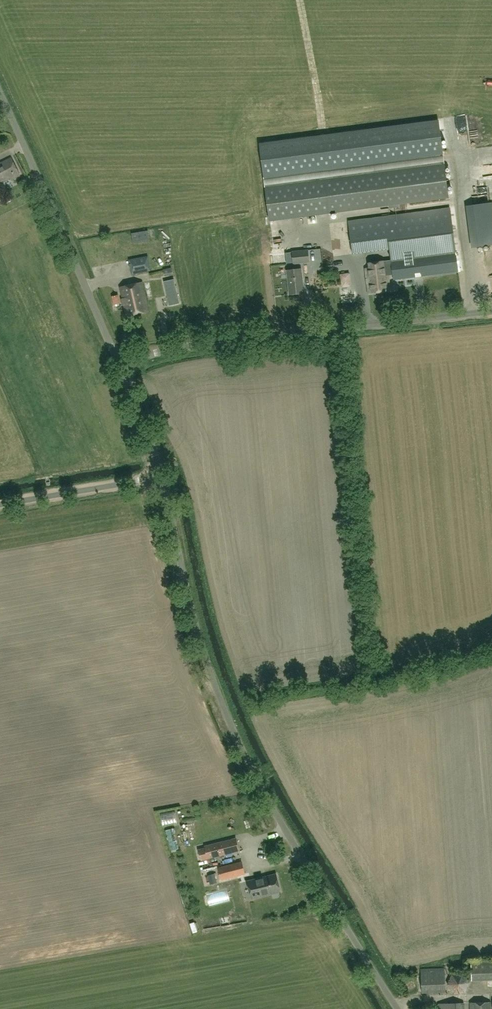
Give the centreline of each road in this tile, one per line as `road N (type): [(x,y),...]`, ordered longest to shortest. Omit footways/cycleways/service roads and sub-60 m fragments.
road 1 (unclassified): [(392,1008),(262,802),(203,652),(161,475)]
road 2 (unclassified): [(120,363),(173,349),(491,311)]
road 3 (unclassified): [(120,363),(0,97)]
road 4 (unclassified): [(0,504),(161,475)]

